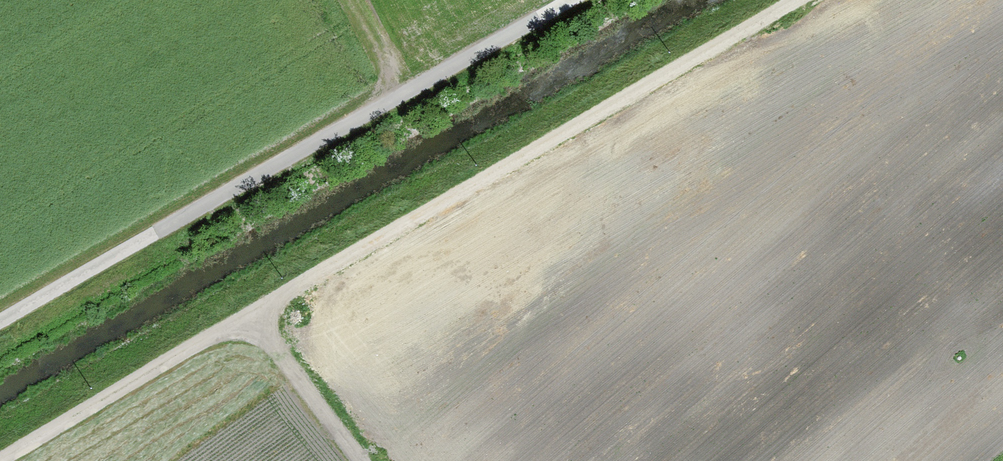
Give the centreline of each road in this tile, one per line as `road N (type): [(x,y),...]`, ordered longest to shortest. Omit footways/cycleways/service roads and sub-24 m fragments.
road 1 (track): [(13,460),(800,0)]
road 2 (track): [(578,0),(0,326)]
road 3 (track): [(360,460),(248,321)]

